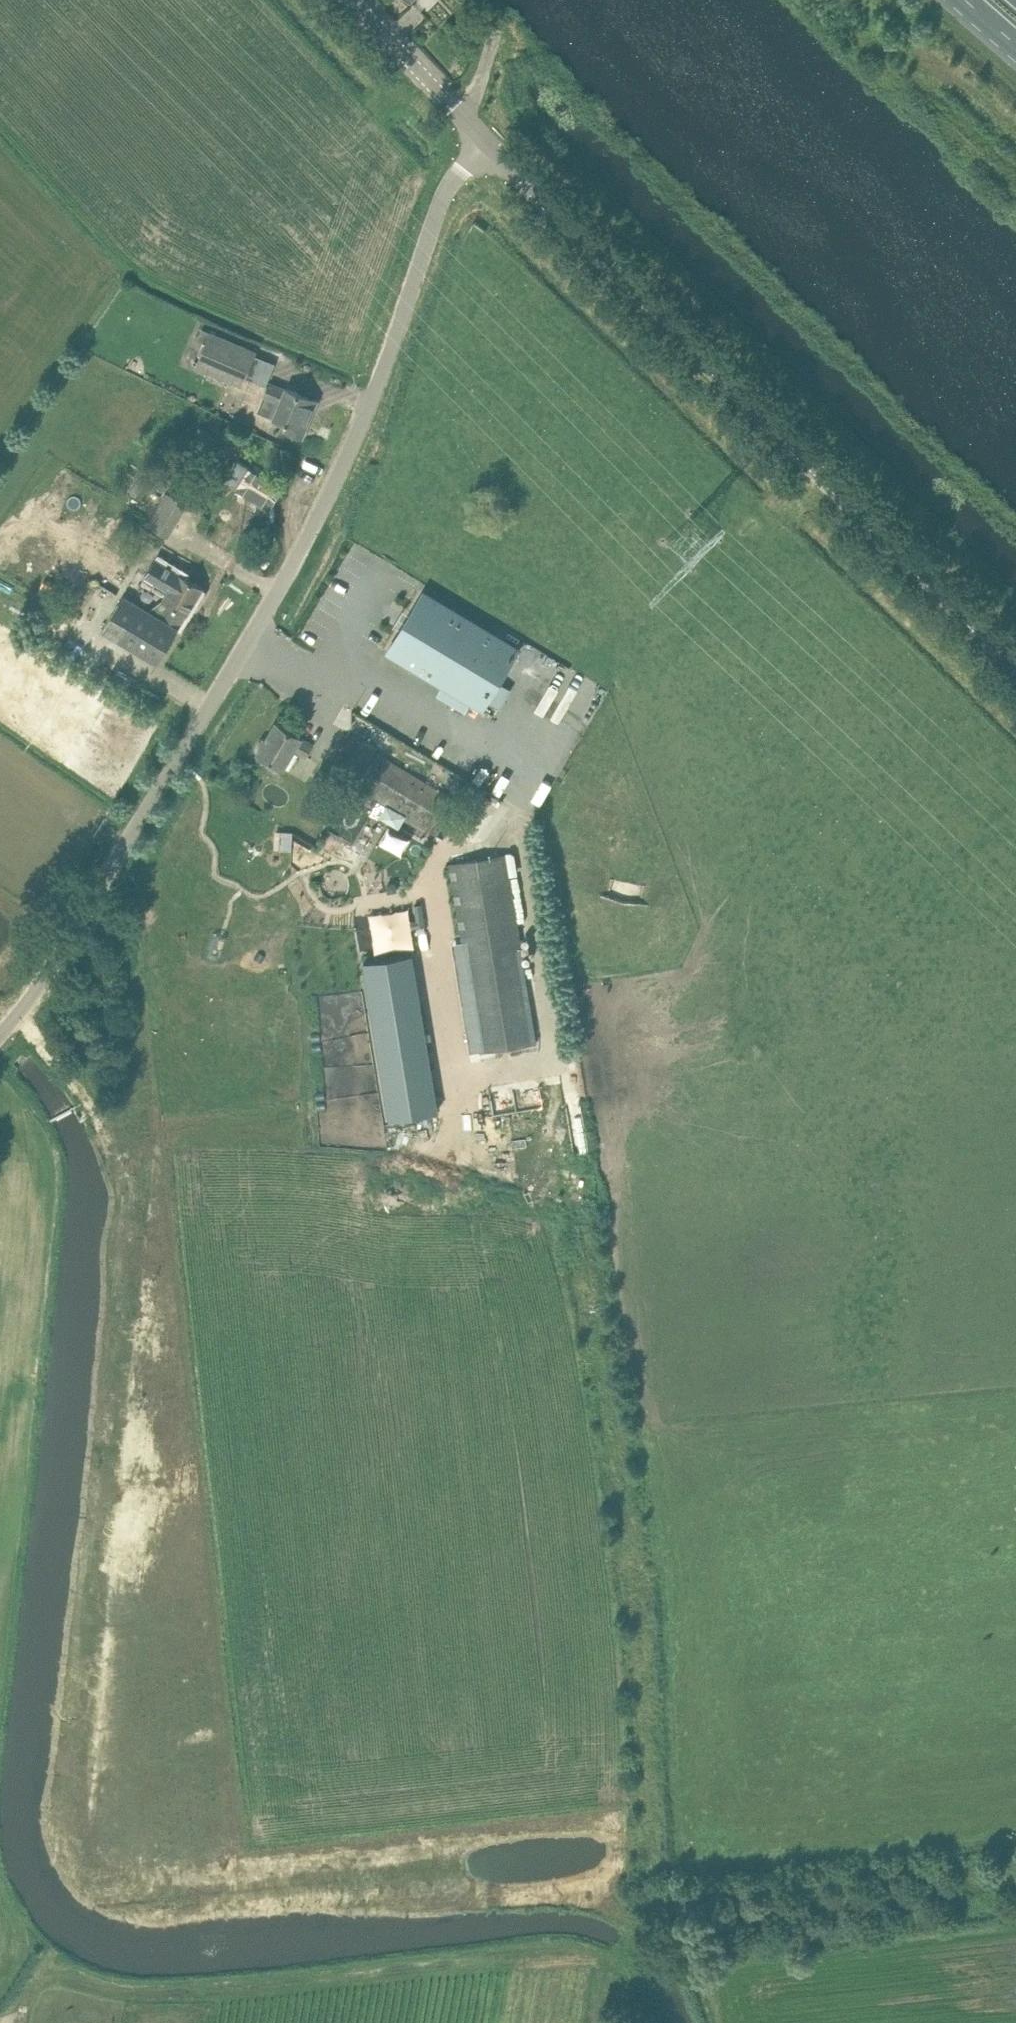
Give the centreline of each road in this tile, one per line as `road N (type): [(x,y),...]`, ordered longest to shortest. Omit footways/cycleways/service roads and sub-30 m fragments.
road 1 (unclassified): [(0,1033),(90,905),(303,544),(394,352),(445,189),(488,134)]
road 2 (tertiary): [(1015,659),(488,134)]
road 3 (tertiary): [(488,134),(356,0)]

